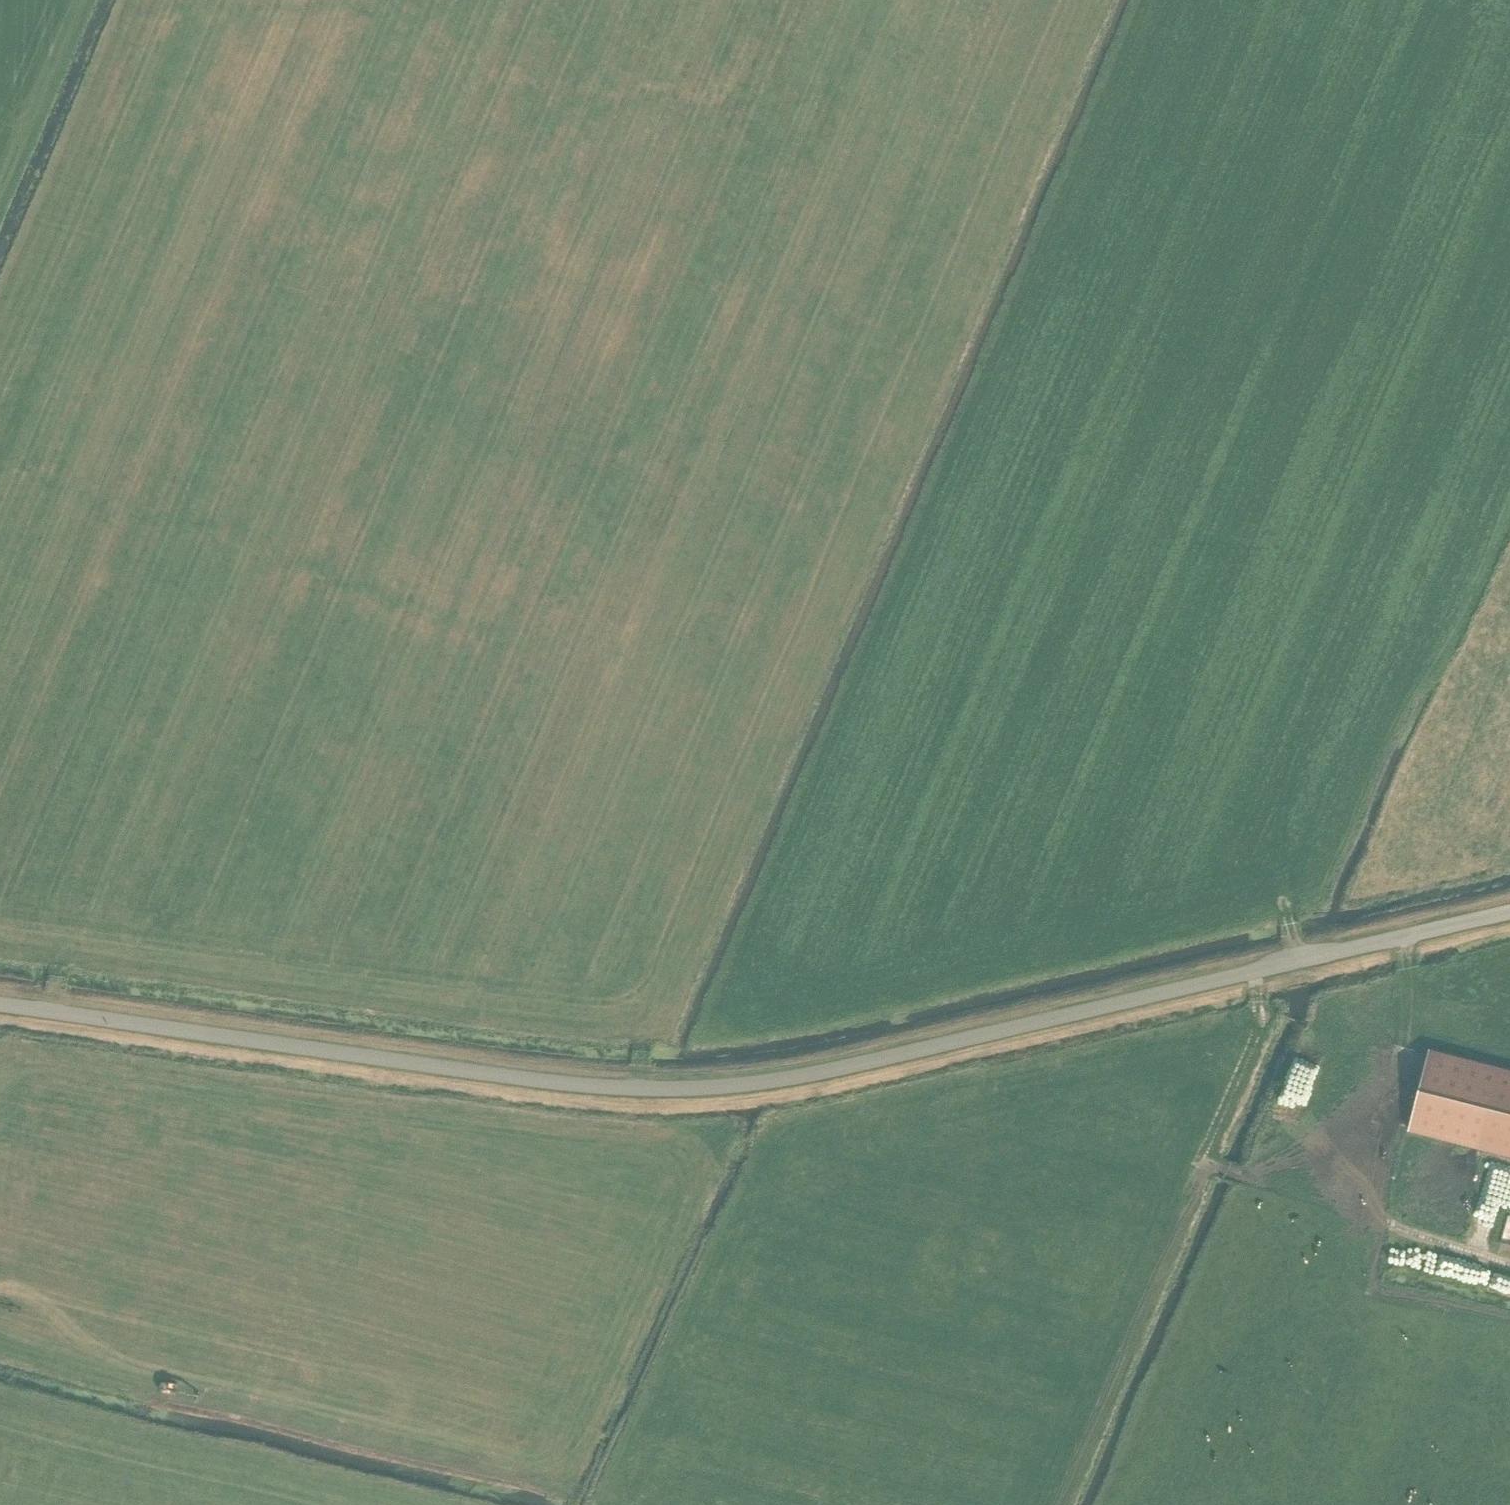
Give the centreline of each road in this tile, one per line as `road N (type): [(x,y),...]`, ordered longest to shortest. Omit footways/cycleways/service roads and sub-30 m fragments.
road 1 (unclassified): [(1509,913),(755,1083),(676,1087),(516,1076),(0,1005)]
road 2 (track): [(1253,971),(1259,1027),(1059,1504)]
road 3 (track): [(1403,937),(1412,998),(1375,1216),(1381,1228),(1509,1267)]

